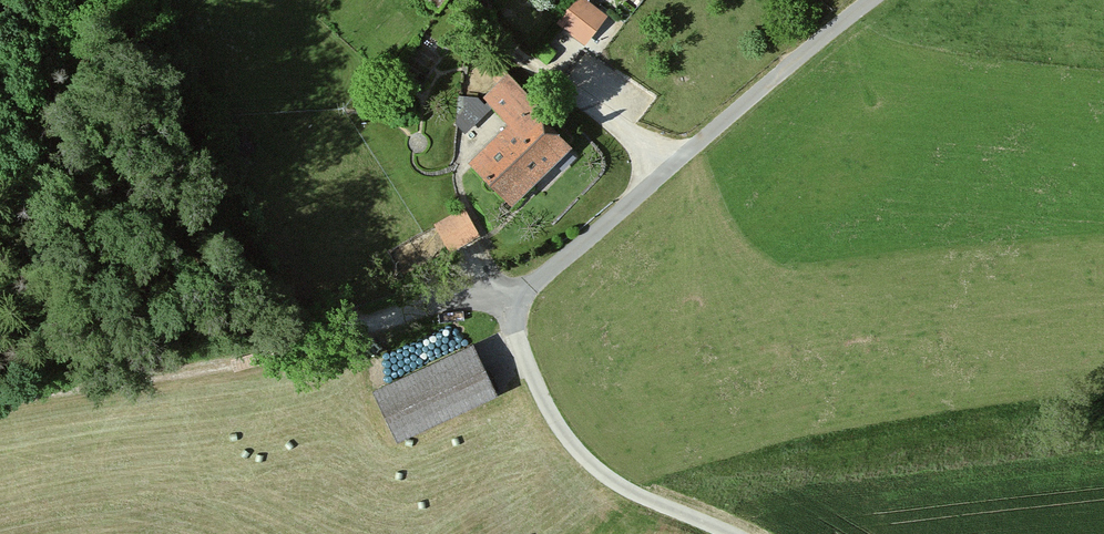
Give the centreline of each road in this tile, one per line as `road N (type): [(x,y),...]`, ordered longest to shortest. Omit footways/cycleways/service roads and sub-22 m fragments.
road 1 (unclassified): [(721,533),(596,474),(548,409),(517,345),(528,285),(876,0)]
road 2 (track): [(524,307),(475,301),(275,354),(0,402)]

